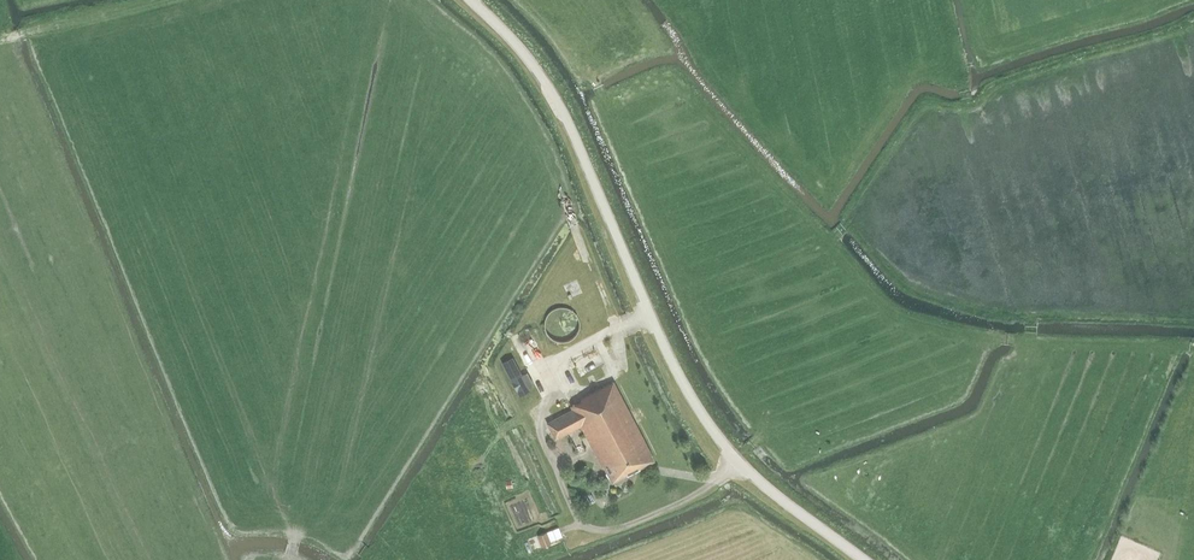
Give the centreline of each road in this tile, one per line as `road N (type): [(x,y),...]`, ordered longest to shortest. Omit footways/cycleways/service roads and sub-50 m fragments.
road 1 (unclassified): [(864,559),(777,497),(712,430),(680,377),(567,124),(539,77),(471,0)]
road 2 (track): [(569,386),(550,400),(539,431),(573,513),(590,528),(623,527),(714,480)]
road 3 (track): [(1029,341),(941,559)]

